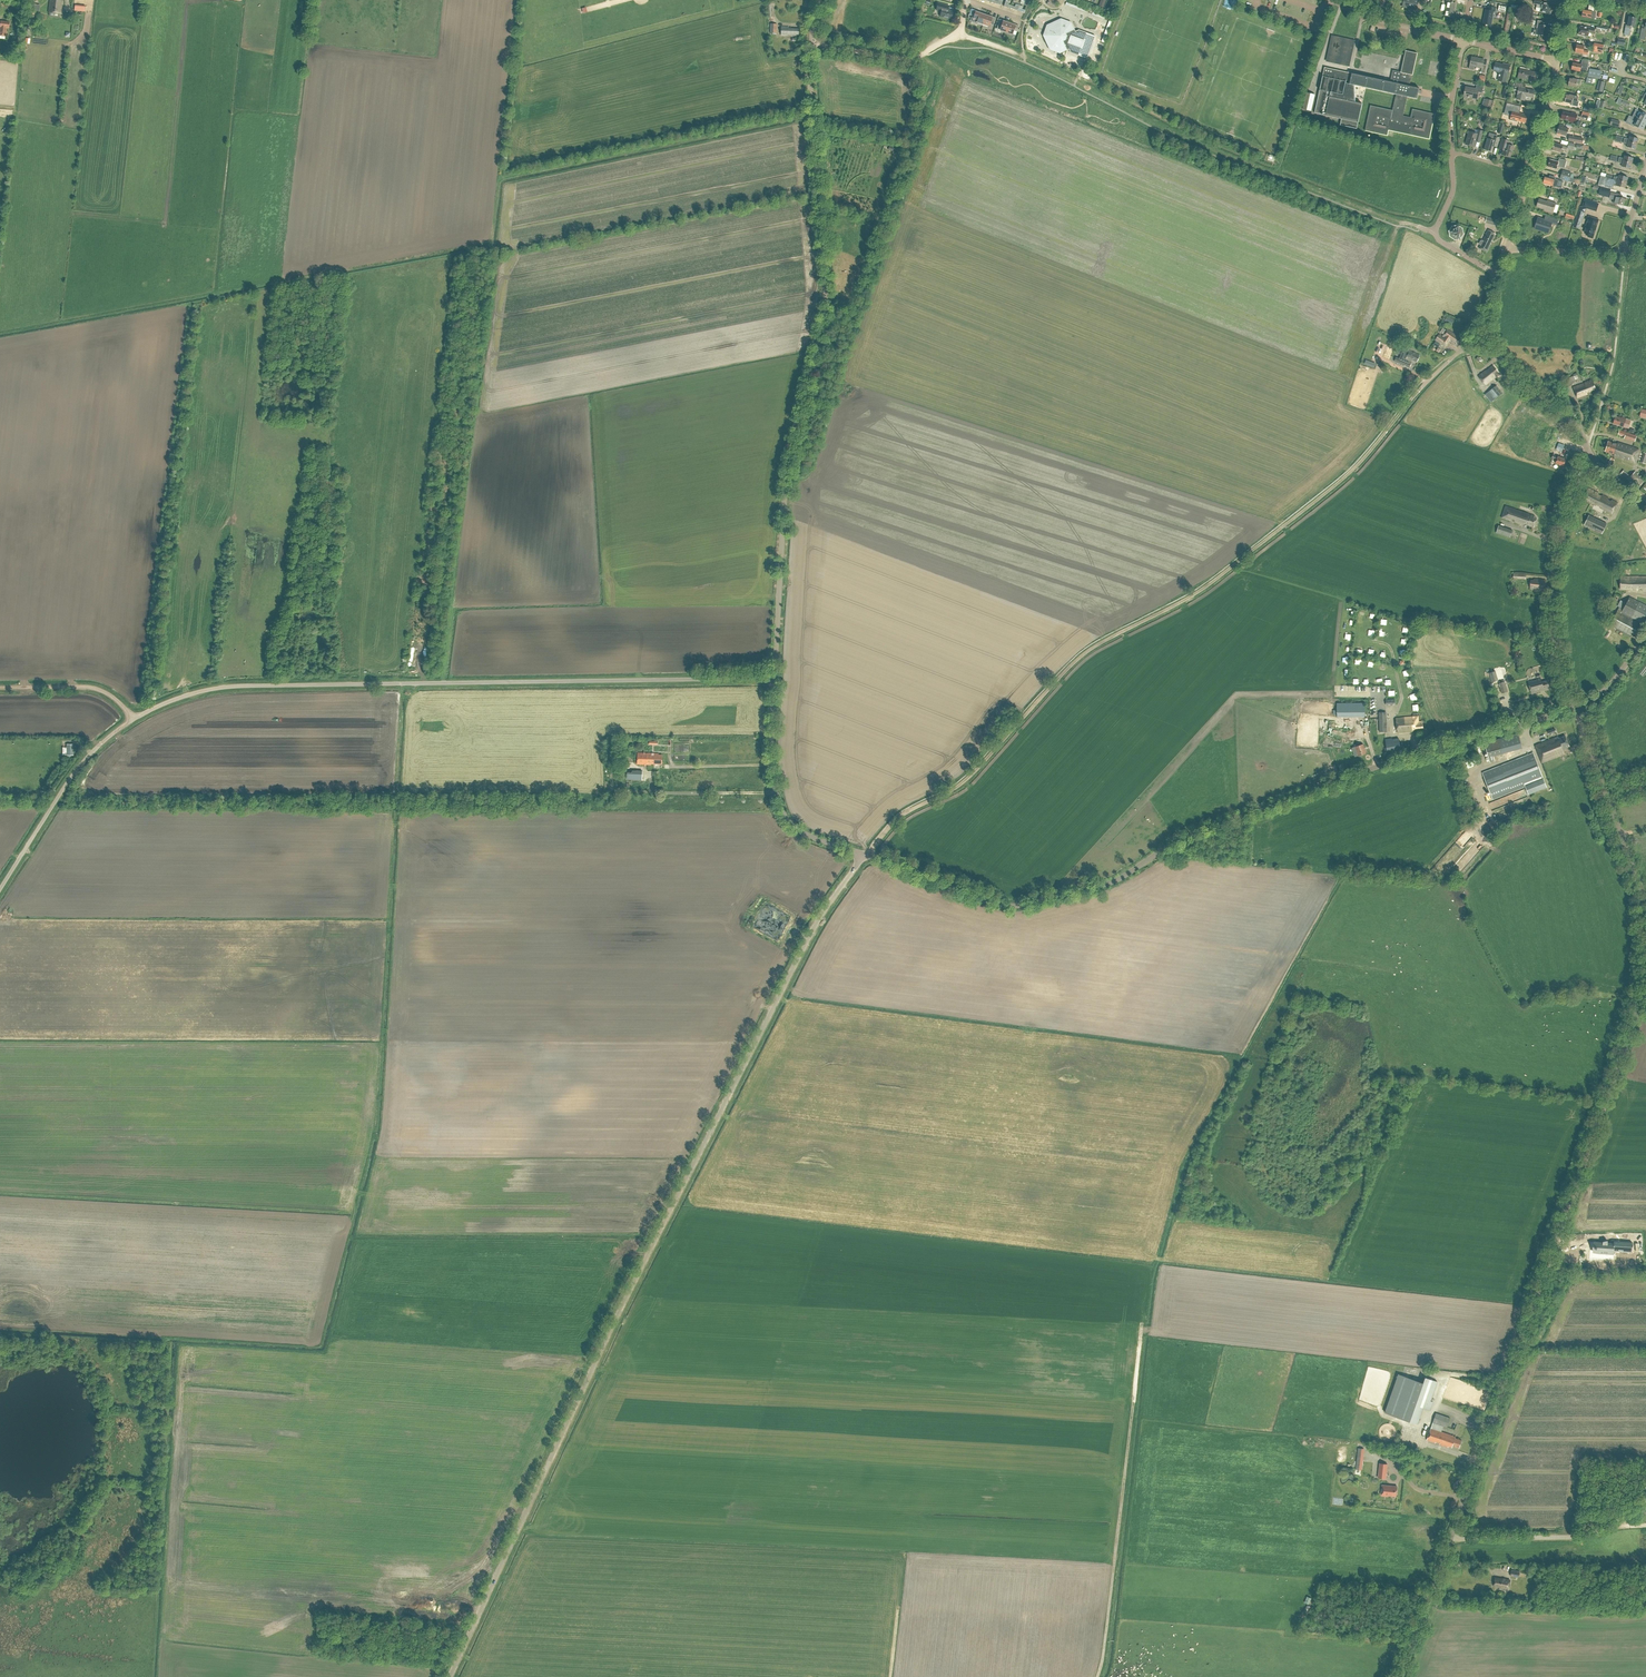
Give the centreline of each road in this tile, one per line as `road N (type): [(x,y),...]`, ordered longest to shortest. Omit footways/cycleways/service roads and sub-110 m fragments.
road 1 (unclassified): [(450,1676),(612,1325),(810,934),(866,854)]
road 2 (track): [(870,849),(904,814),(971,775),(1082,655),(1188,599),(1337,484),(1449,361)]
road 3 (unclassified): [(866,854),(990,903),(1042,900),(1110,883),(1235,817),(1577,709)]
road 4 (tertiary): [(1401,1676),(1645,987)]
road 5 (unclassified): [(133,719),(199,692),(236,686),(774,678)]
road 6 (track): [(821,45),(906,60),(961,35),(1199,143),(1417,226)]
road 7 (unclassified): [(774,678),(785,476),(826,301),(812,43)]
road 8 (track): [(1159,1253),(1097,1676)]
road 9 (unclassified): [(1577,709),(1551,618),(1586,458)]
road 10 (unclassified): [(866,854),(801,832),(785,817),(771,759),(774,678)]
road 11 (unclassified): [(0,888),(86,758),(133,719)]
road 12 (tertiary): [(1645,908),(1577,709)]
road 13 (track): [(1452,1534),(1594,1535),(1645,1499)]
road 14 (residential): [(1506,250),(1559,61)]
road 15 (unclassified): [(133,719),(89,687),(0,688)]
road 16 (unclassified): [(1586,458),(1578,429),(1495,353)]
road 17 (track): [(776,793),(658,794),(650,775)]
road 18 (residential): [(1463,40),(1380,21),(1336,0)]

